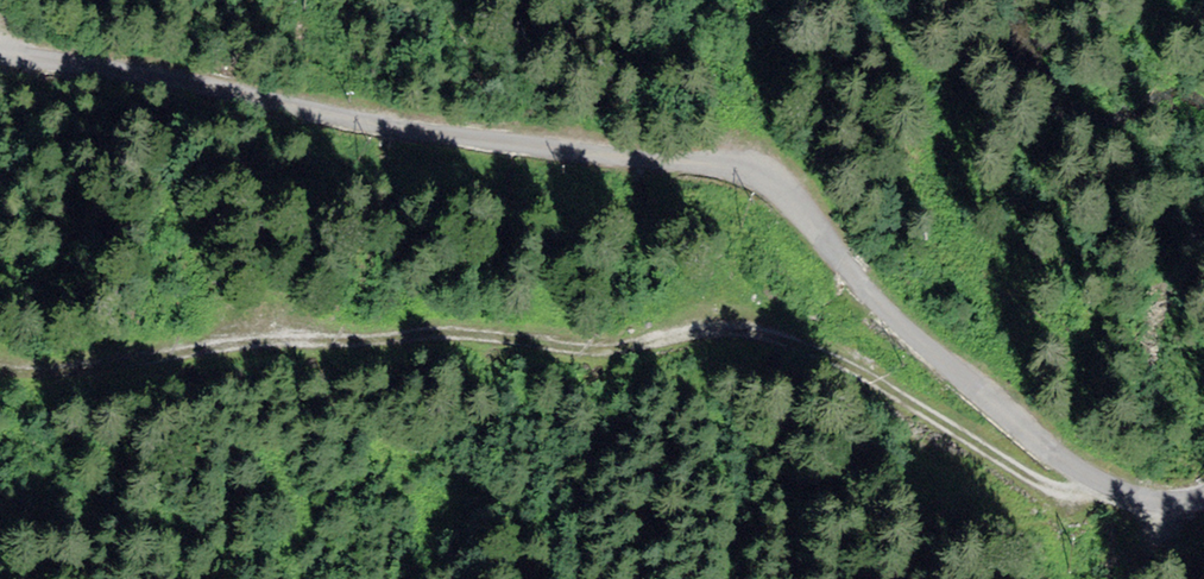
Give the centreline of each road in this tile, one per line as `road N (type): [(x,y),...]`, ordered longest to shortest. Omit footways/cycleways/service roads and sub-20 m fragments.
road 1 (unclassified): [(0,57),(398,132),(727,169),(764,181),(904,334),(1051,455),(1107,490),(1151,504),(1203,500)]
road 2 (track): [(1107,490),(1041,484),(816,349),(736,328),(622,346),(438,332),(264,334),(129,357),(0,363)]

